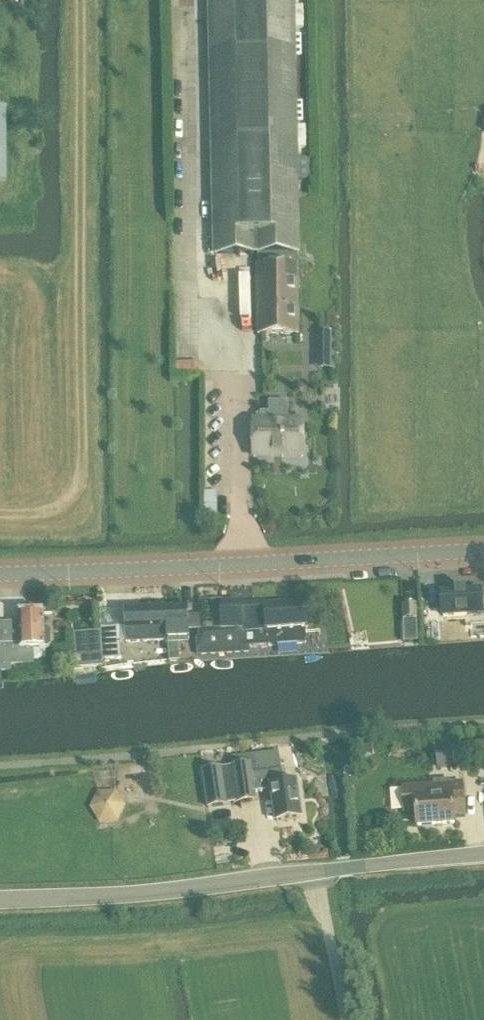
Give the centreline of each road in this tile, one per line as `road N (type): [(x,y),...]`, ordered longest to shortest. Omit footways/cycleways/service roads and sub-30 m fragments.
road 1 (track): [(80,0),(80,459),(72,490),(60,502),(0,511)]
road 2 (secondary): [(0,571),(483,551)]
road 3 (tertiary): [(0,900),(157,893),(368,865)]

